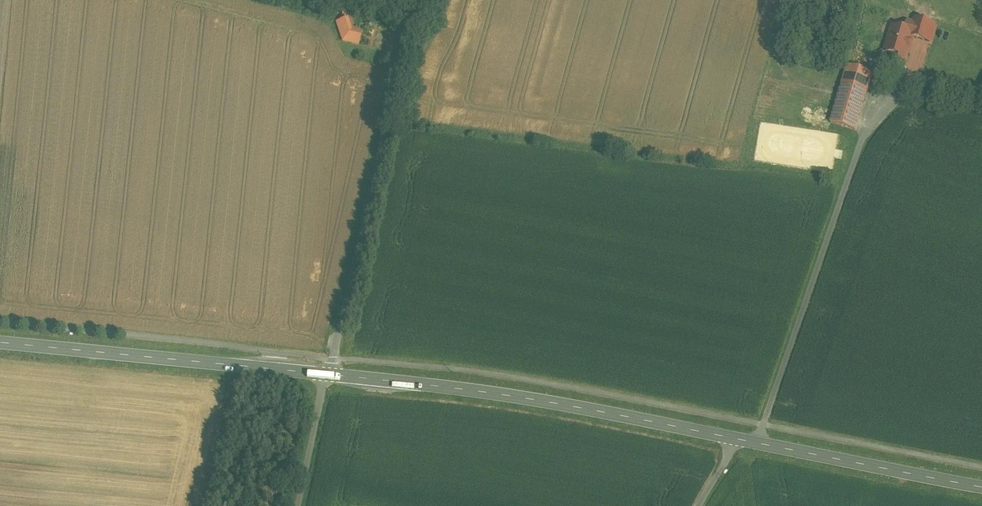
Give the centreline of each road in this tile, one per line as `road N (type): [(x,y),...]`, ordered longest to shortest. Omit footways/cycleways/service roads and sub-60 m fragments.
road 1 (primary): [(327,375),(538,401),(738,440)]
road 2 (residential): [(327,375),(413,0)]
road 3 (primary): [(0,343),(327,375)]
road 4 (primary): [(738,440),(981,488)]
road 5 (residential): [(300,505),(327,375)]

